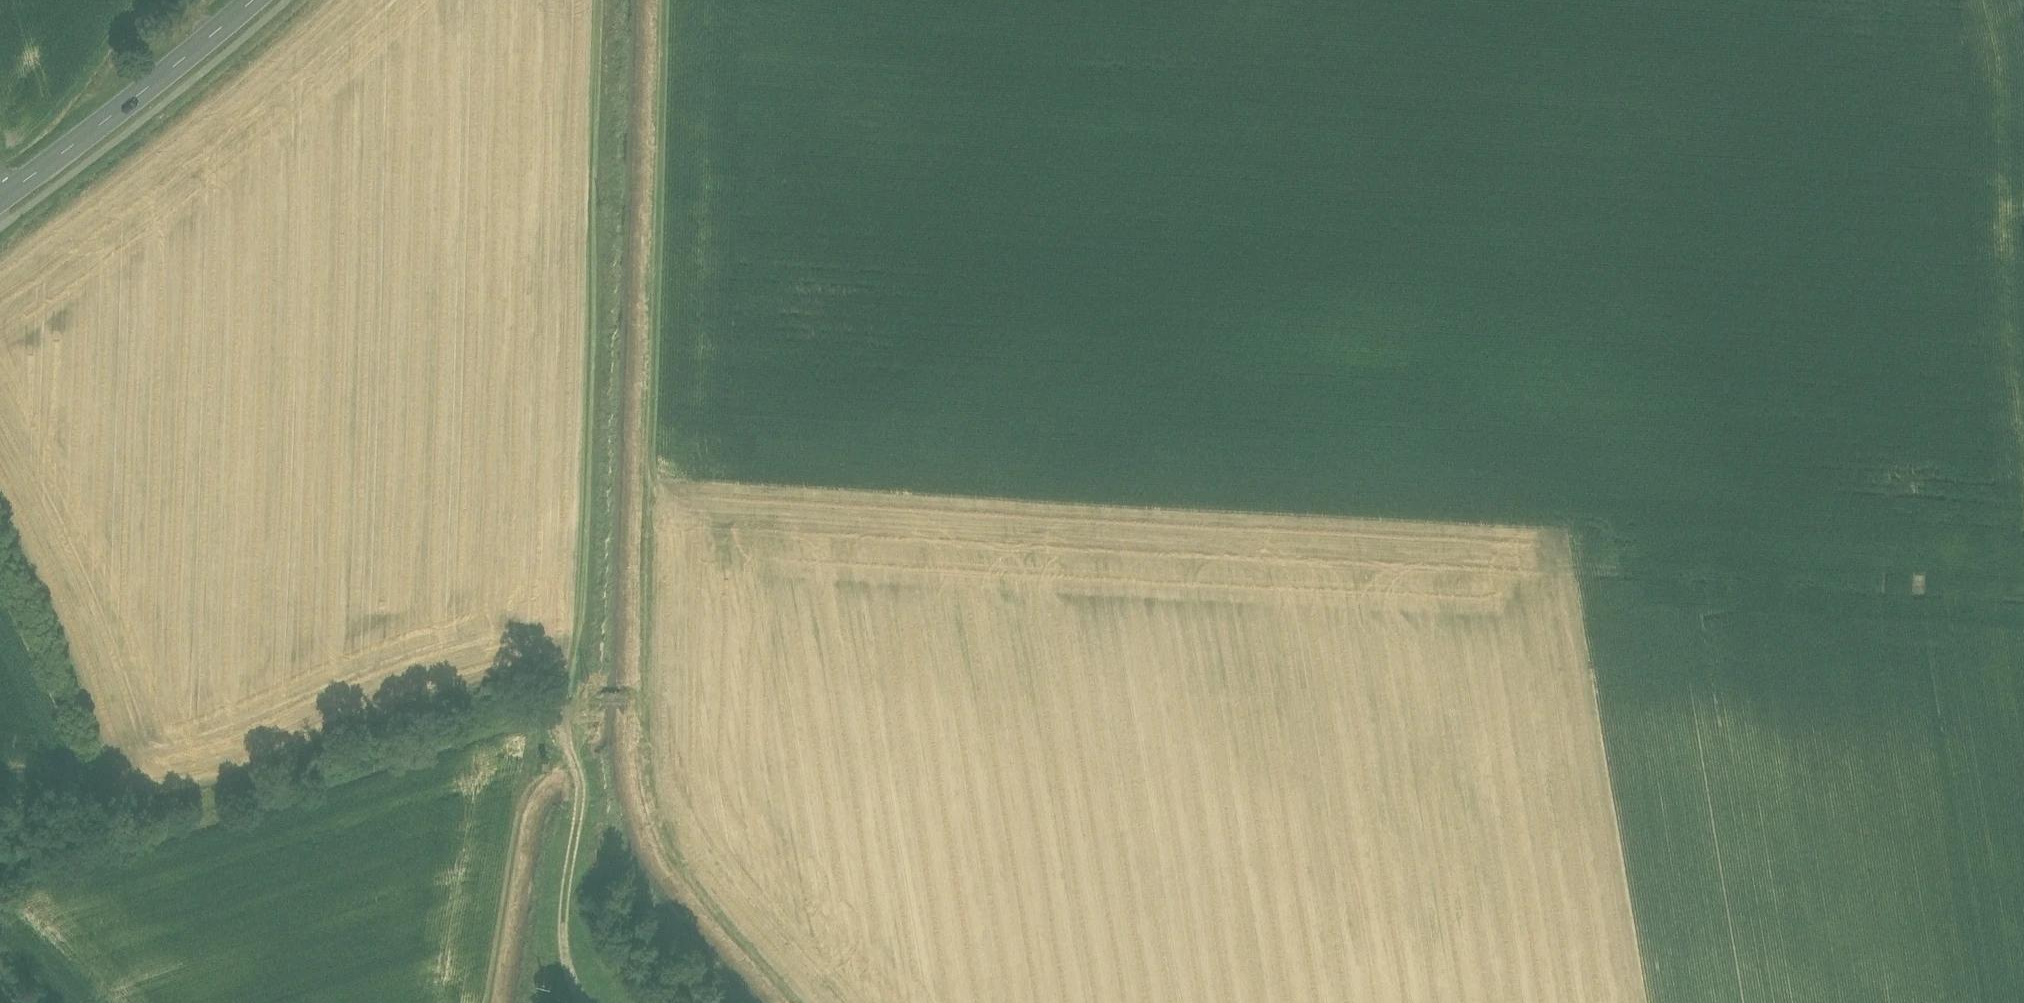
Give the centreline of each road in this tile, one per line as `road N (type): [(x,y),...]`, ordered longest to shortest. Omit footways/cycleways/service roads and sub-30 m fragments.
road 1 (tertiary): [(225,0),(0,181)]

